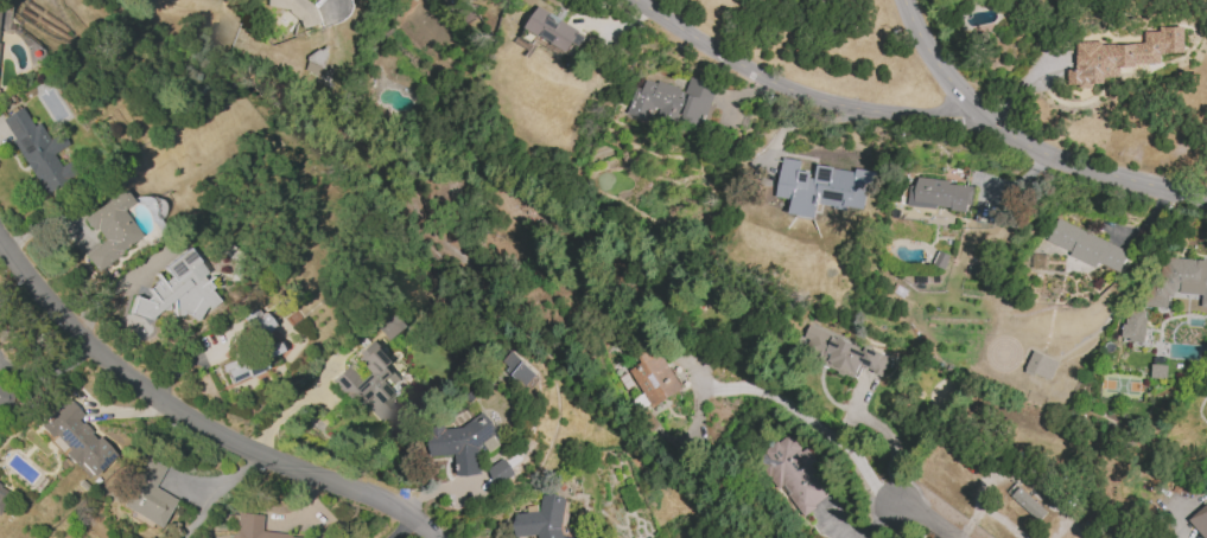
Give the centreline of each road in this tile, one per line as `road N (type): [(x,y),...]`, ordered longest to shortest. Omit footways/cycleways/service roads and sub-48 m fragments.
road 1 (residential): [(438,537),(406,513),(249,449),(125,374),(65,320),(0,238)]
road 2 (residential): [(1206,200),(1041,153),(991,124),(942,72),(904,0)]
road 3 (residential): [(971,109),(891,114),(837,103),(744,70),(627,0)]

